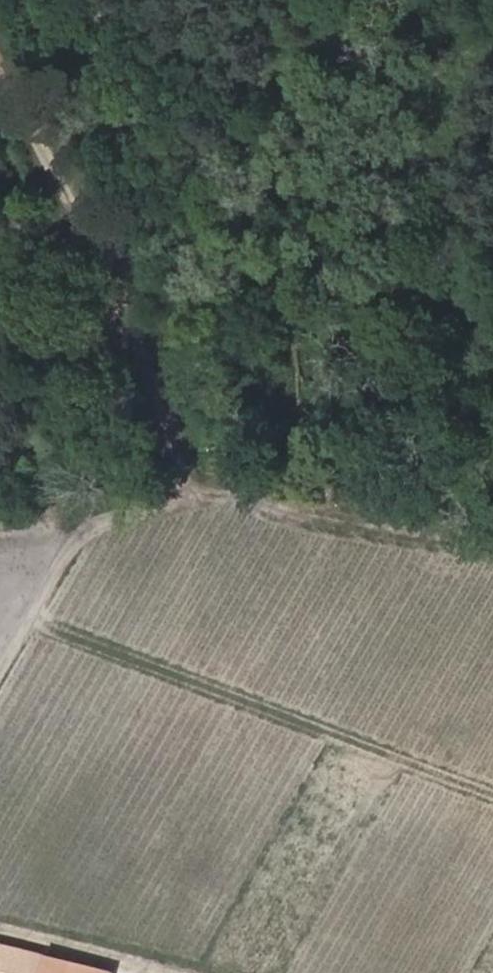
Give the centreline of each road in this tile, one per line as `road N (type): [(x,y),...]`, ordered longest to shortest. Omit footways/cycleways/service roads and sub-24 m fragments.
road 1 (track): [(0,676),(34,621),(492,794)]
road 2 (track): [(492,546),(238,496),(95,528),(72,546),(34,621)]
road 3 (track): [(174,972),(0,931)]

